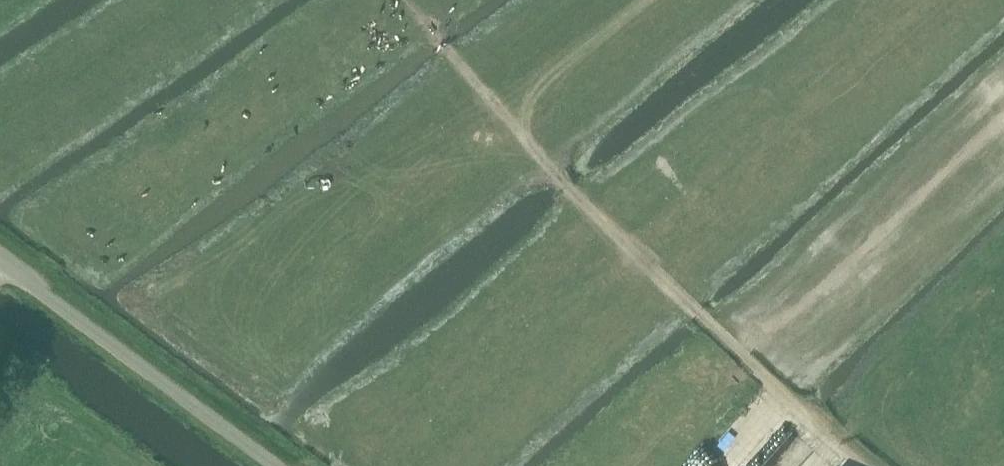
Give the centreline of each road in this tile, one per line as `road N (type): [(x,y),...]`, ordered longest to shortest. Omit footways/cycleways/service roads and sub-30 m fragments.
road 1 (unclassified): [(274,465),(0,263)]

